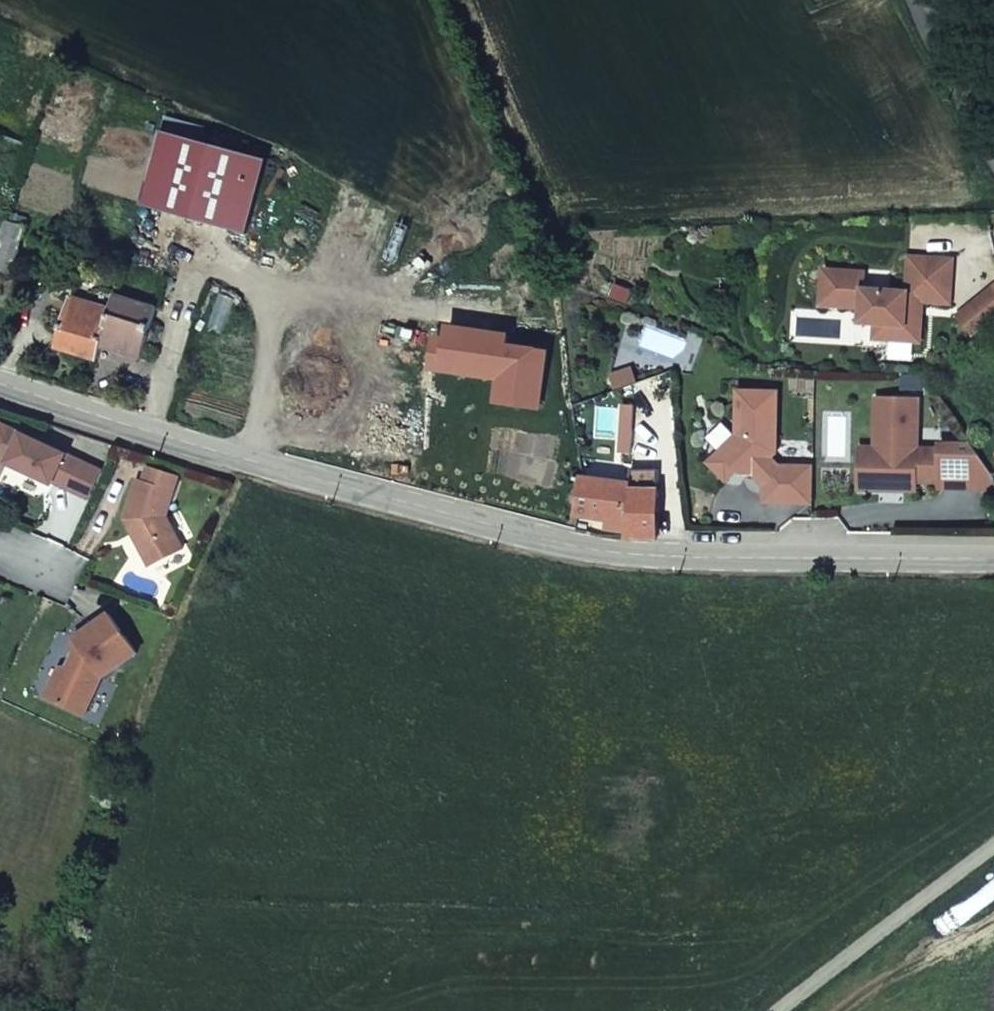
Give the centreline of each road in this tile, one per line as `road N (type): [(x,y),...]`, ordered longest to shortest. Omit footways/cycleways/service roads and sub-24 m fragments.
road 1 (tertiary): [(0,383),(563,544),(677,556),(993,557)]
road 2 (unclassified): [(993,847),(775,1010)]
road 3 (unclassified): [(993,134),(917,0)]

